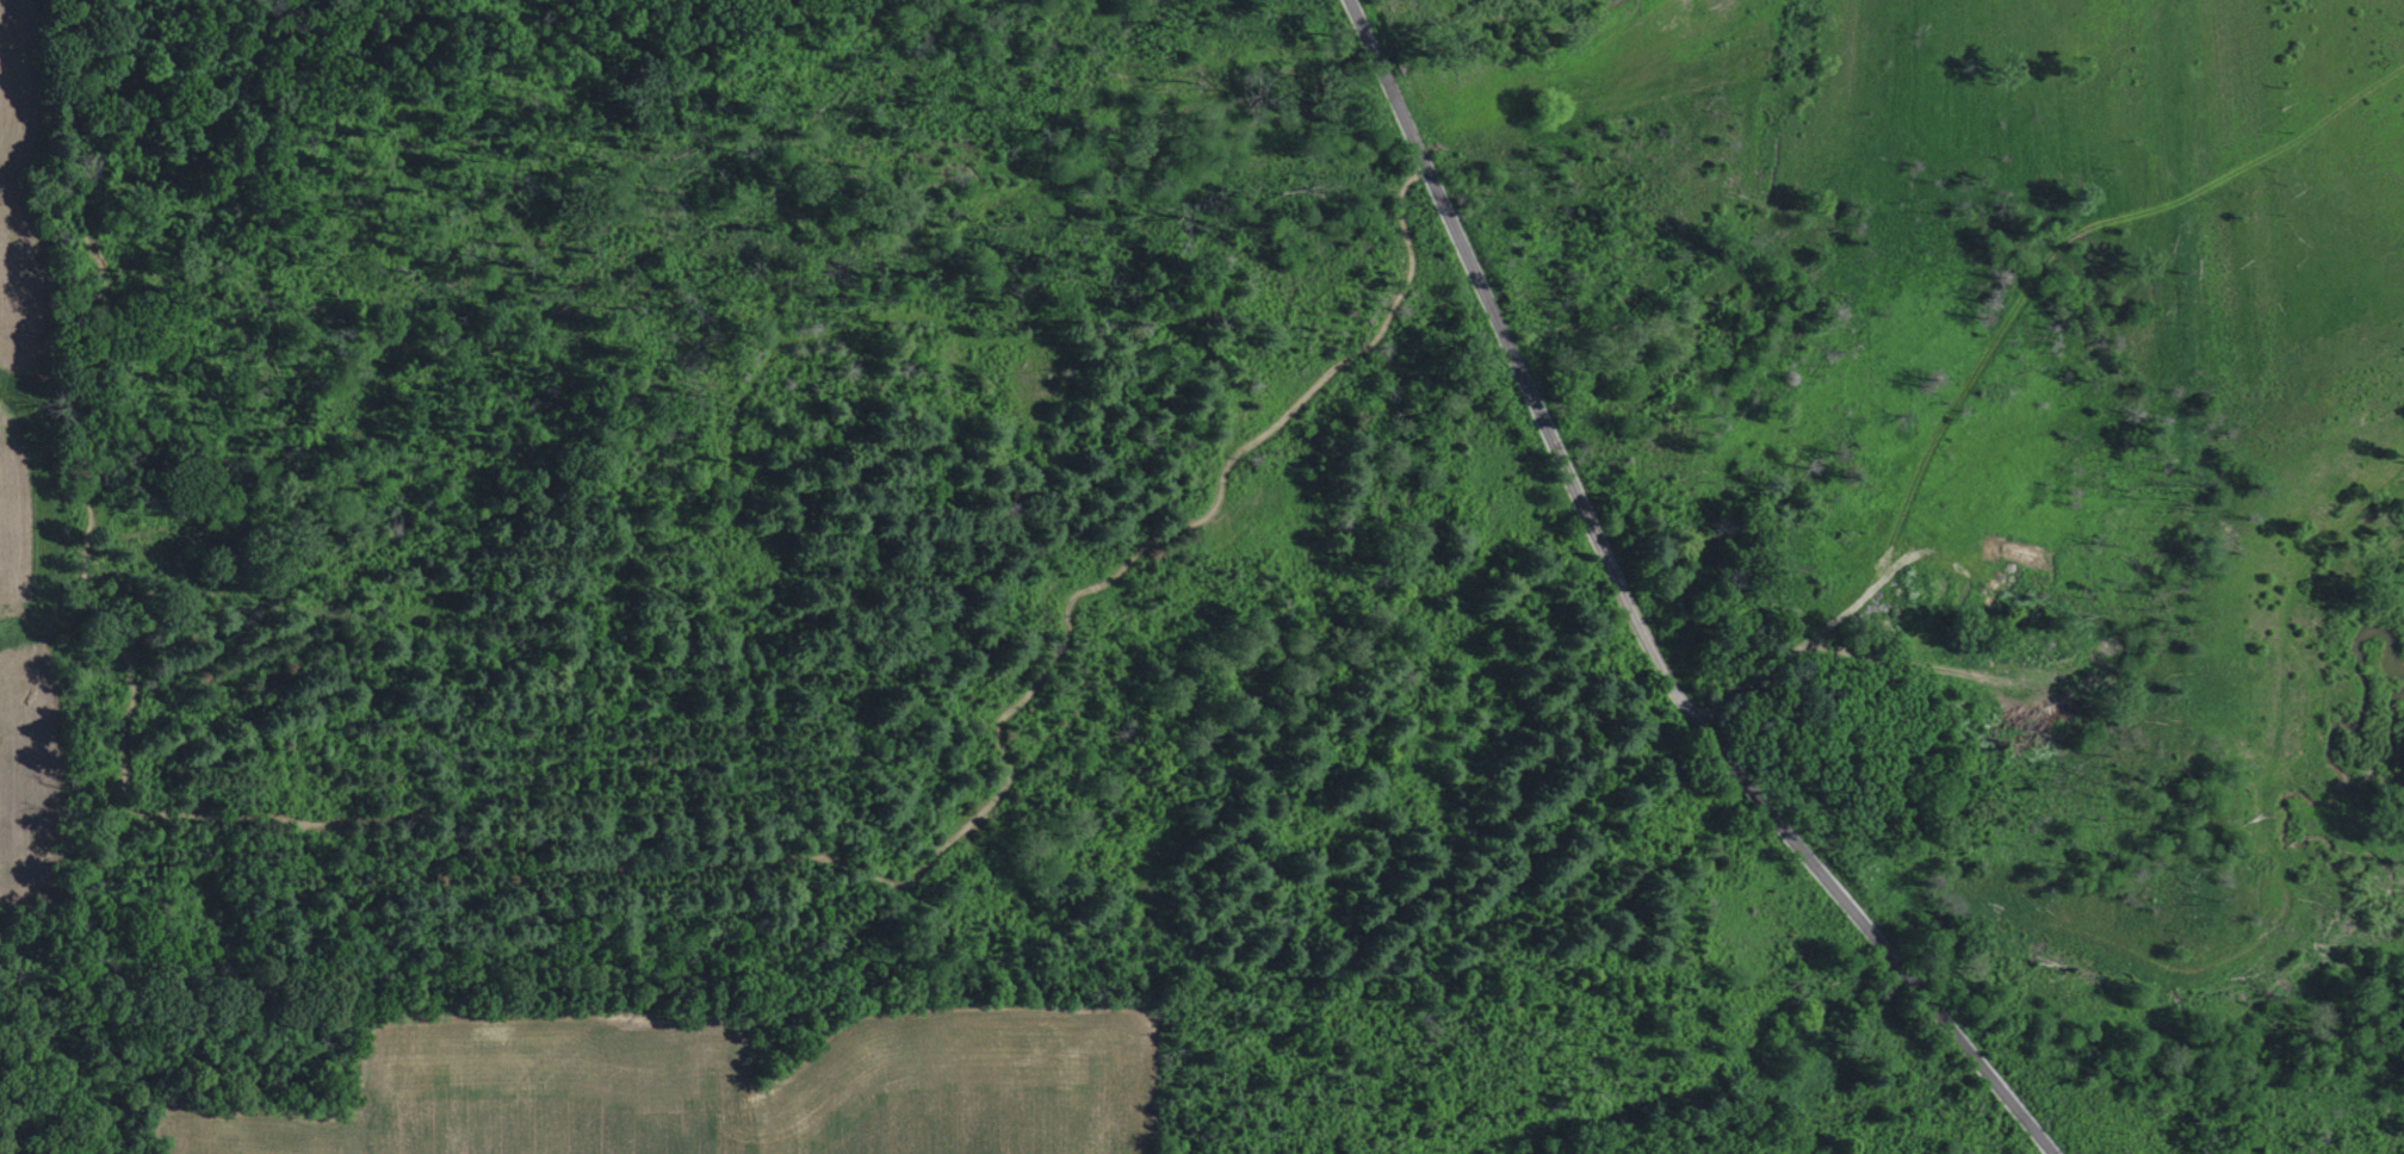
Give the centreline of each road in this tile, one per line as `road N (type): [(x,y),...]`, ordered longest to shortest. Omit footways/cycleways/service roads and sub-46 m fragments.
road 1 (track): [(1974,551),(1923,547),(1903,557),(1696,728)]
road 2 (track): [(1807,640),(1999,677)]

